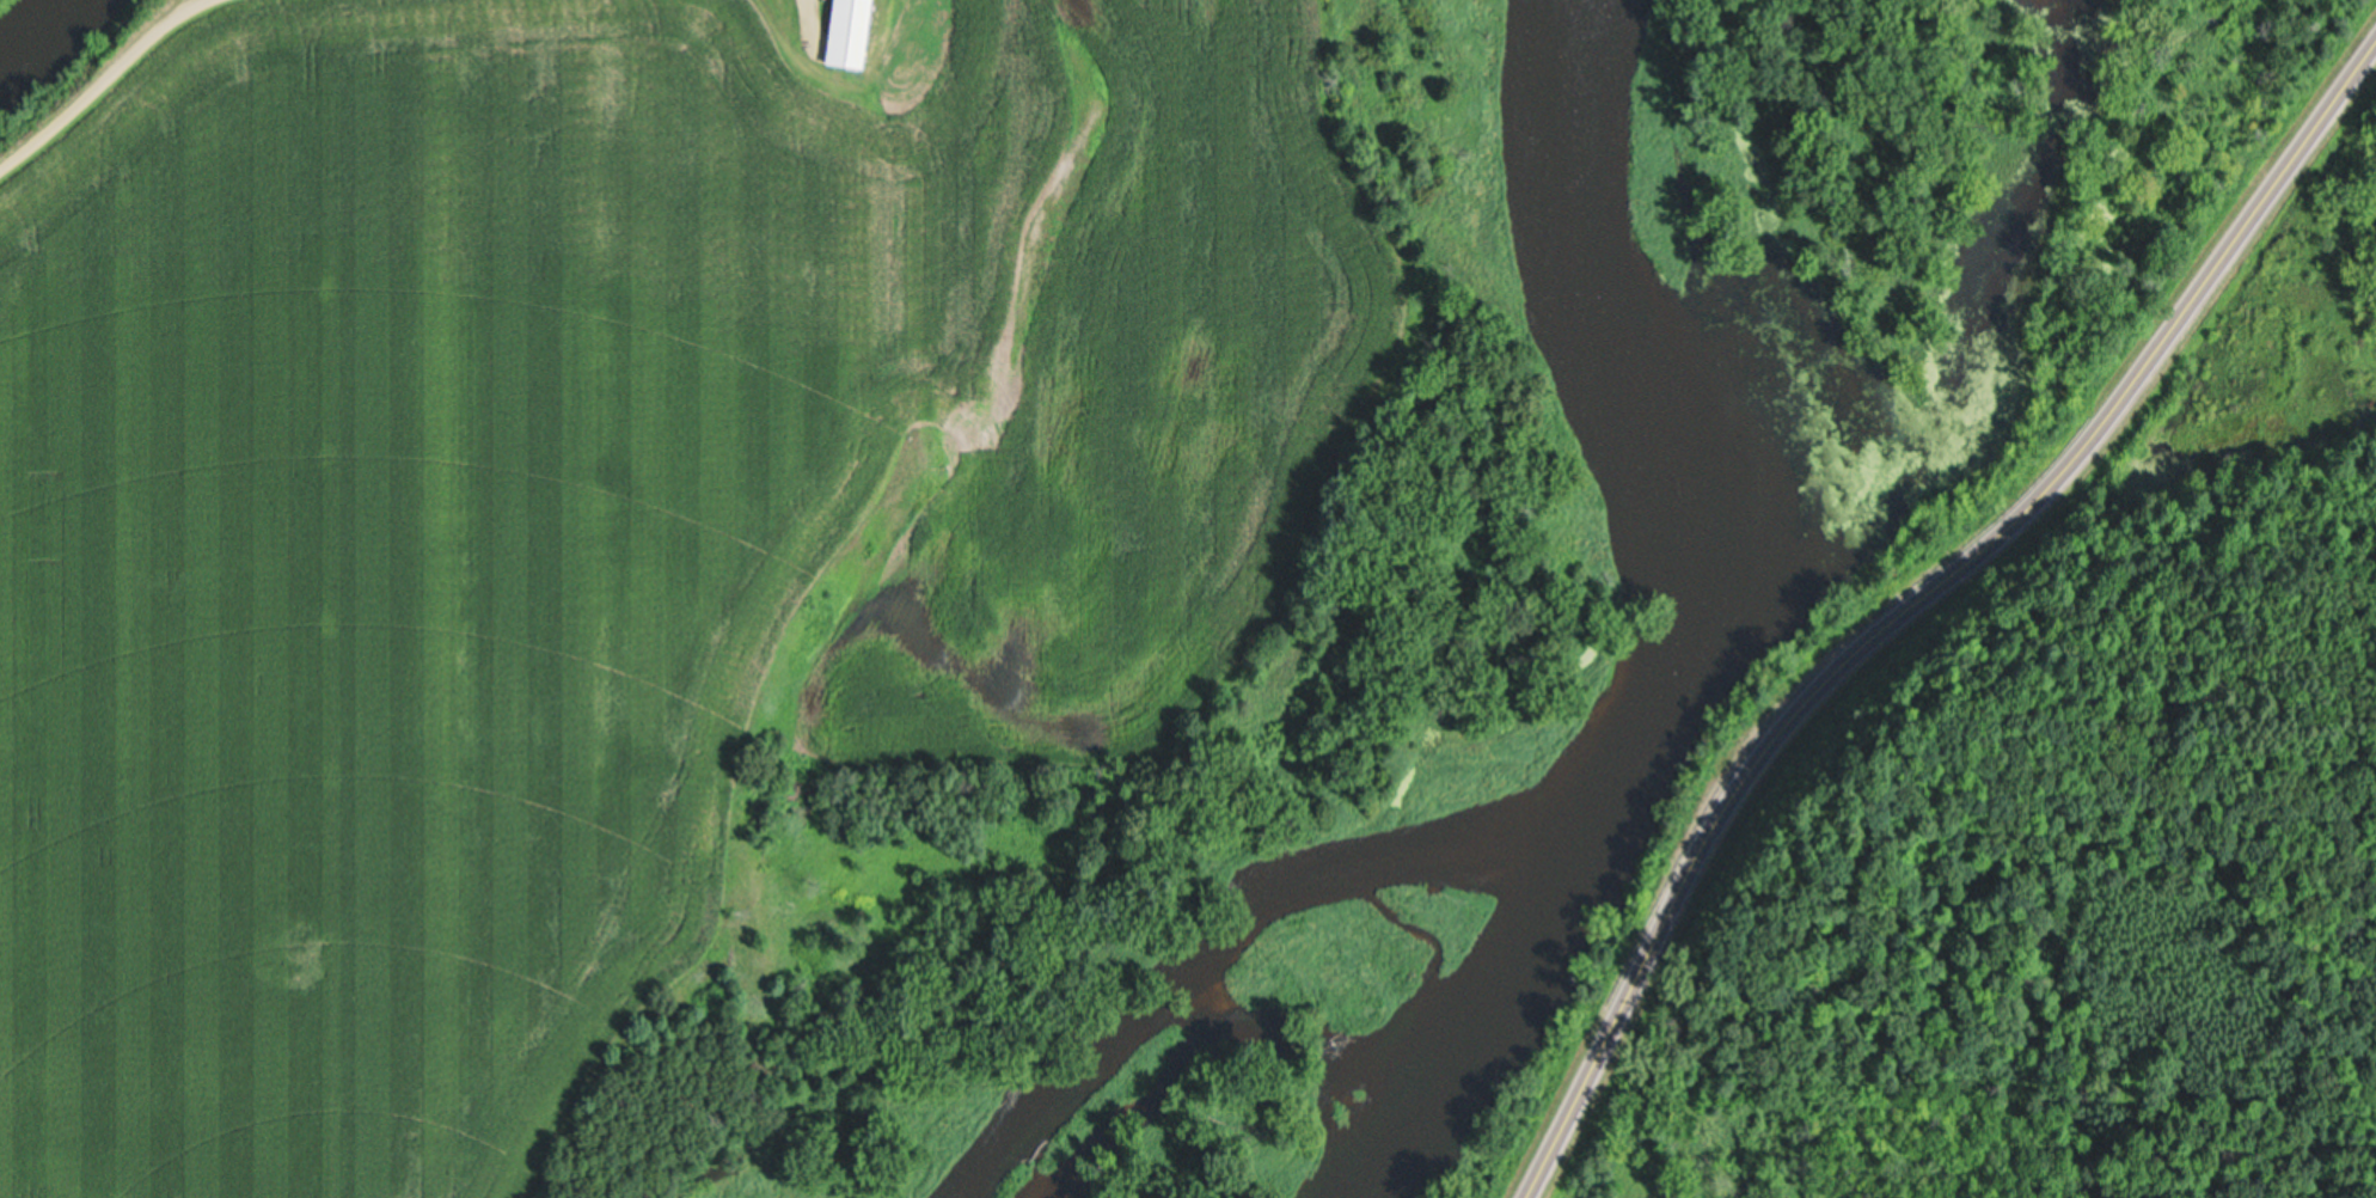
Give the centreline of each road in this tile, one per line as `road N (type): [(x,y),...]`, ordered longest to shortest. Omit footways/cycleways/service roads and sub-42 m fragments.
road 1 (secondary): [(1523,1197),(1683,864),(1768,713),(1836,635),(1982,543),(2109,415),(2375,38)]

